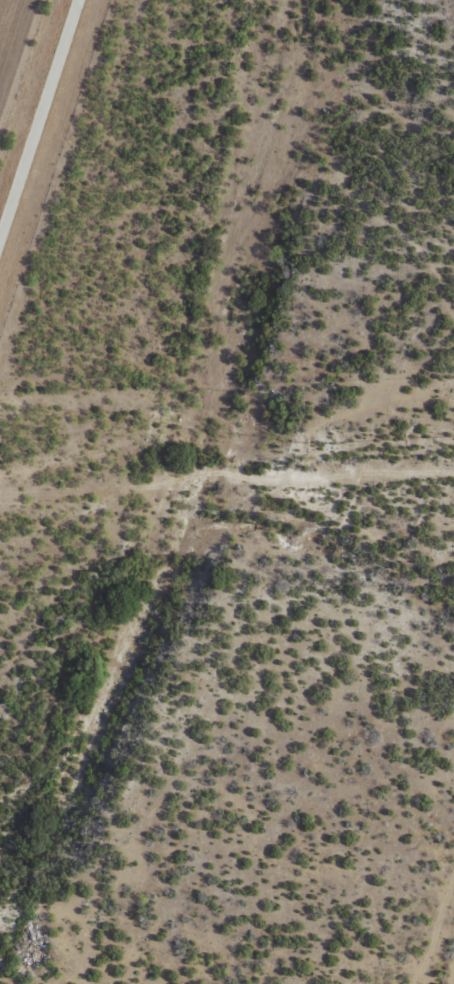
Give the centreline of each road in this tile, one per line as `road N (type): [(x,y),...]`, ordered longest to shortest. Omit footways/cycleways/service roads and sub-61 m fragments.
road 1 (residential): [(0,289),(85,0)]

